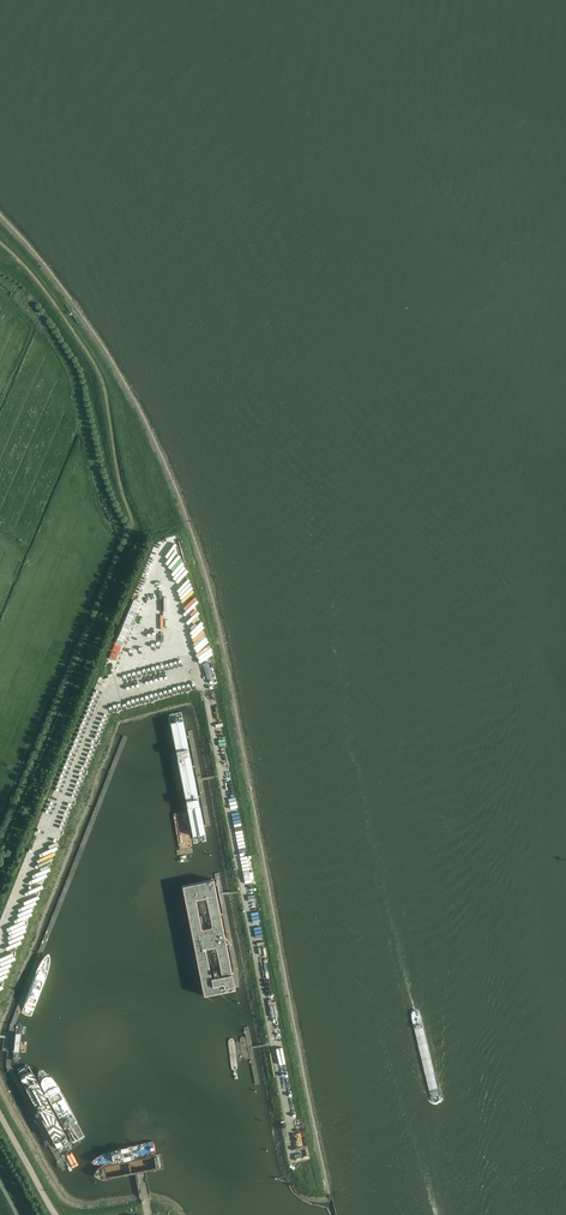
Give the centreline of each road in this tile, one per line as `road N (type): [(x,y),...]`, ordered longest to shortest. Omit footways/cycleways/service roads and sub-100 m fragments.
road 1 (track): [(0,850),(132,531),(97,370),(45,291),(0,243)]

